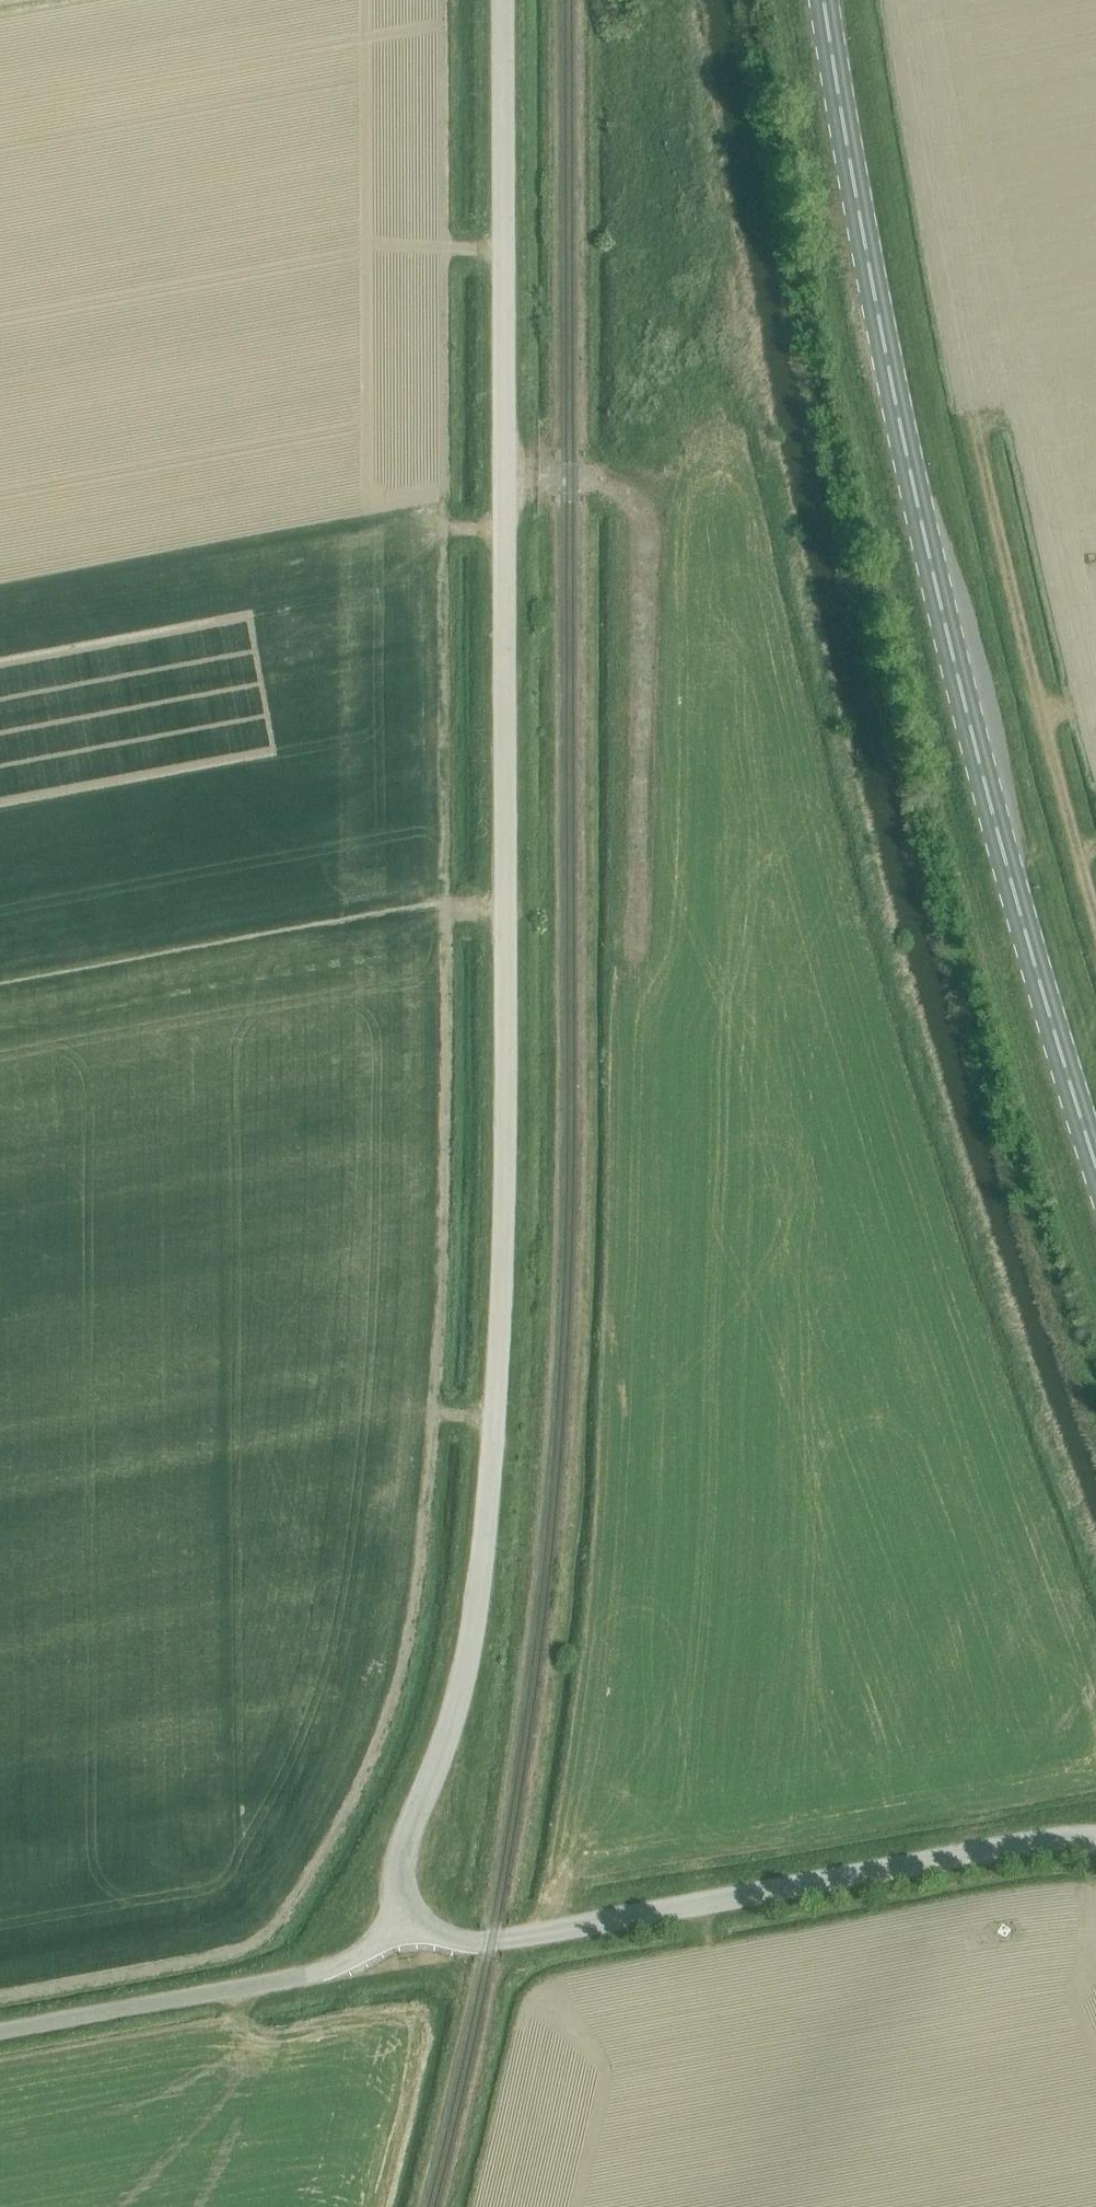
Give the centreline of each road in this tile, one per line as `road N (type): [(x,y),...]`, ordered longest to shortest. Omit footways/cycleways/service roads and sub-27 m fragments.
road 1 (unclassified): [(400,1928),(408,1828),(440,1741),(490,1485),(501,1335),(504,0)]
road 2 (primary): [(1095,1148),(1024,922),(891,402),(824,0)]
road 3 (unclassified): [(400,1928),(492,1942),(1095,1846)]
road 4 (track): [(1095,914),(978,448)]
road 5 (unclassified): [(0,2030),(277,1980),(342,1963),(400,1928)]
road 6 (track): [(637,516),(595,481),(507,477)]

